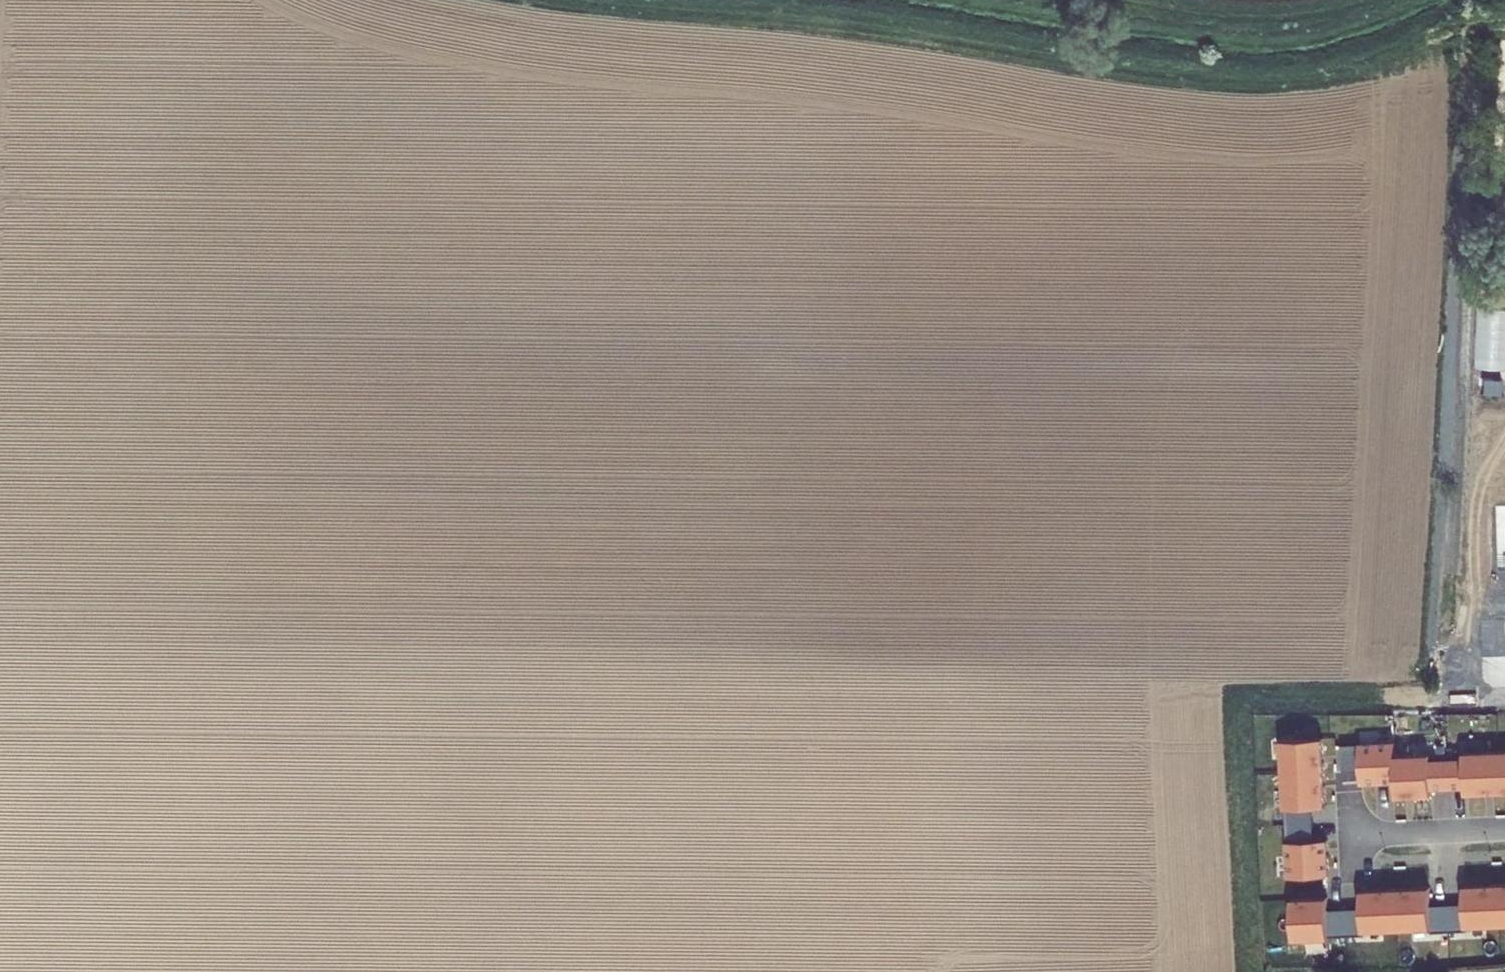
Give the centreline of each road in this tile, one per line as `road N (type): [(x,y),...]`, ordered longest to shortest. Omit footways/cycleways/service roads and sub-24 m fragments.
road 1 (residential): [(1354,836),(1504,830)]

